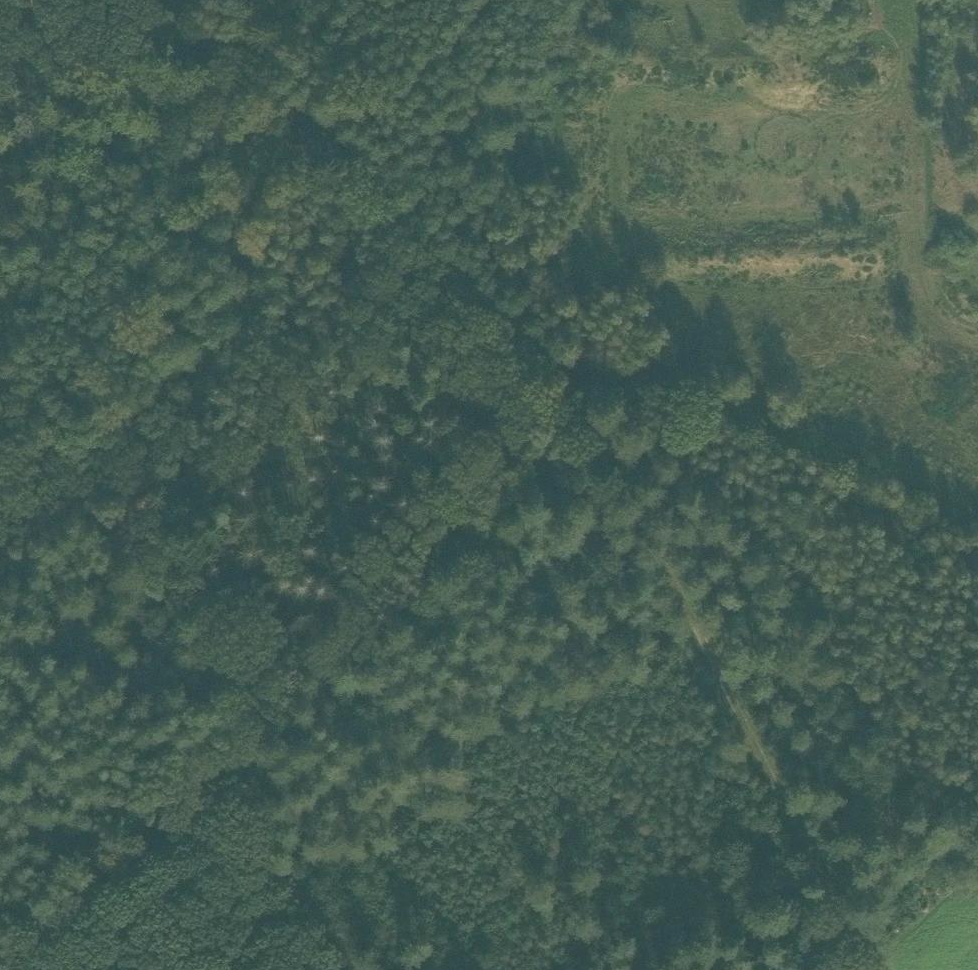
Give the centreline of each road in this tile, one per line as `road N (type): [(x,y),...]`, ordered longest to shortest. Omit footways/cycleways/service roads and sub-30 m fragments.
road 1 (track): [(16,969),(270,732),(586,408)]
road 2 (track): [(586,408),(867,969)]
road 3 (track): [(977,347),(950,337),(930,315),(919,283),(908,0)]
road 4 (track): [(330,141),(586,408)]
road 5 (track): [(492,0),(330,141)]
road 6 (track): [(183,0),(288,114),(330,141)]

